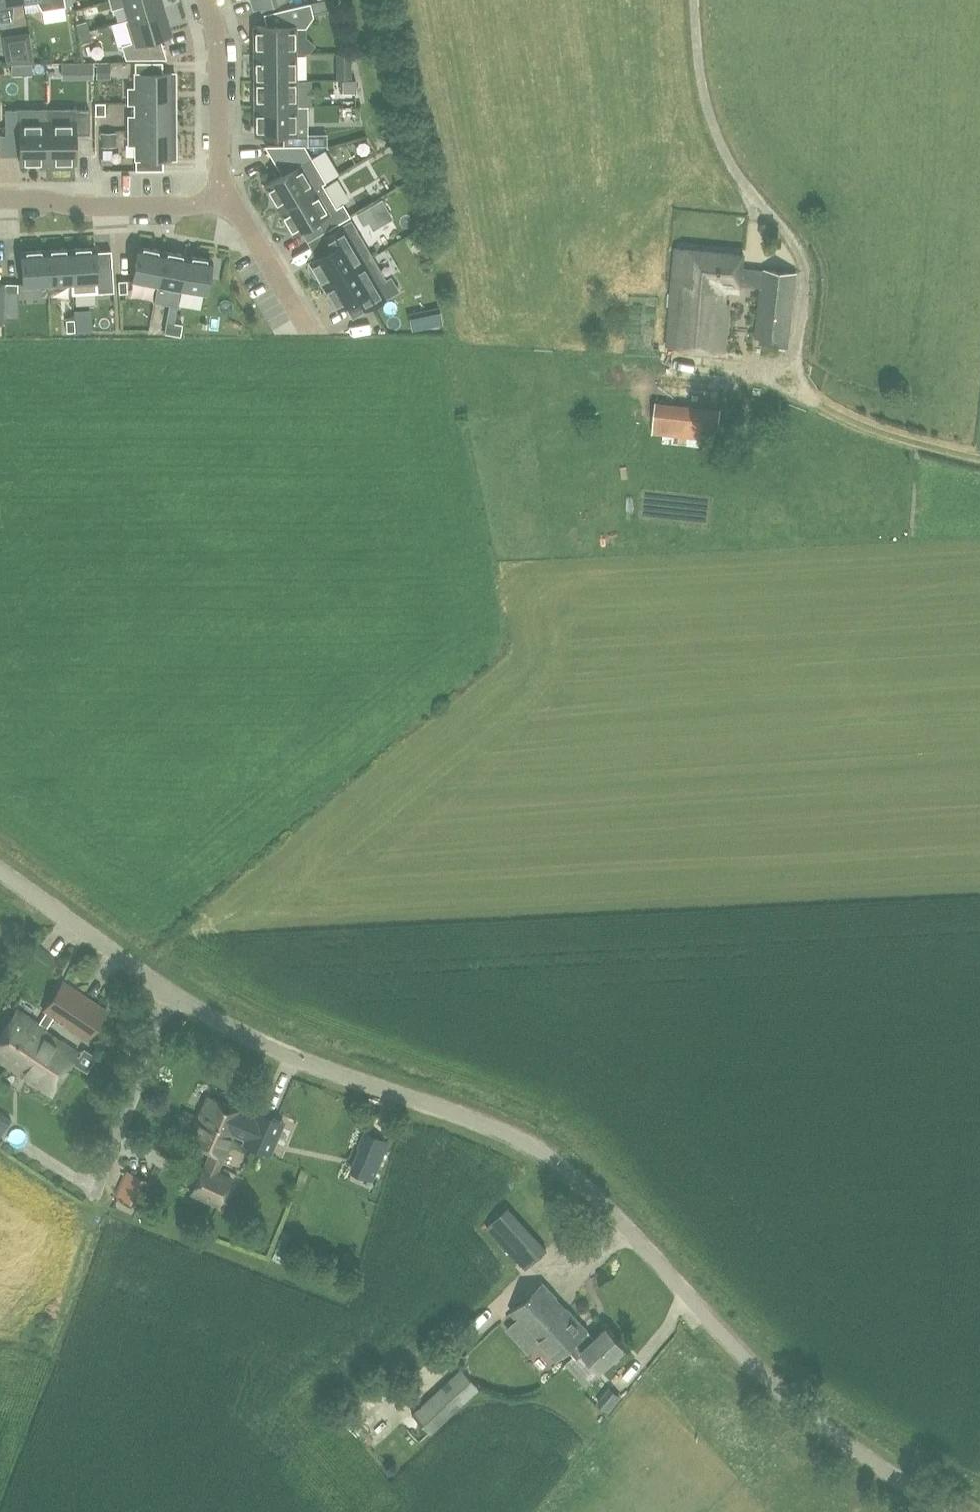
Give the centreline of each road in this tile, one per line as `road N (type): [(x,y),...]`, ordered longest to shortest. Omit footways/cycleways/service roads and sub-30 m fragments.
road 1 (unclassified): [(954,1511),(853,1443),(739,1344),(553,1156),(264,1046),(0,867)]
road 2 (residential): [(221,198),(95,208),(0,200)]
road 3 (residential): [(206,0),(218,53),(221,198)]
road 4 (residential): [(221,198),(312,334)]

